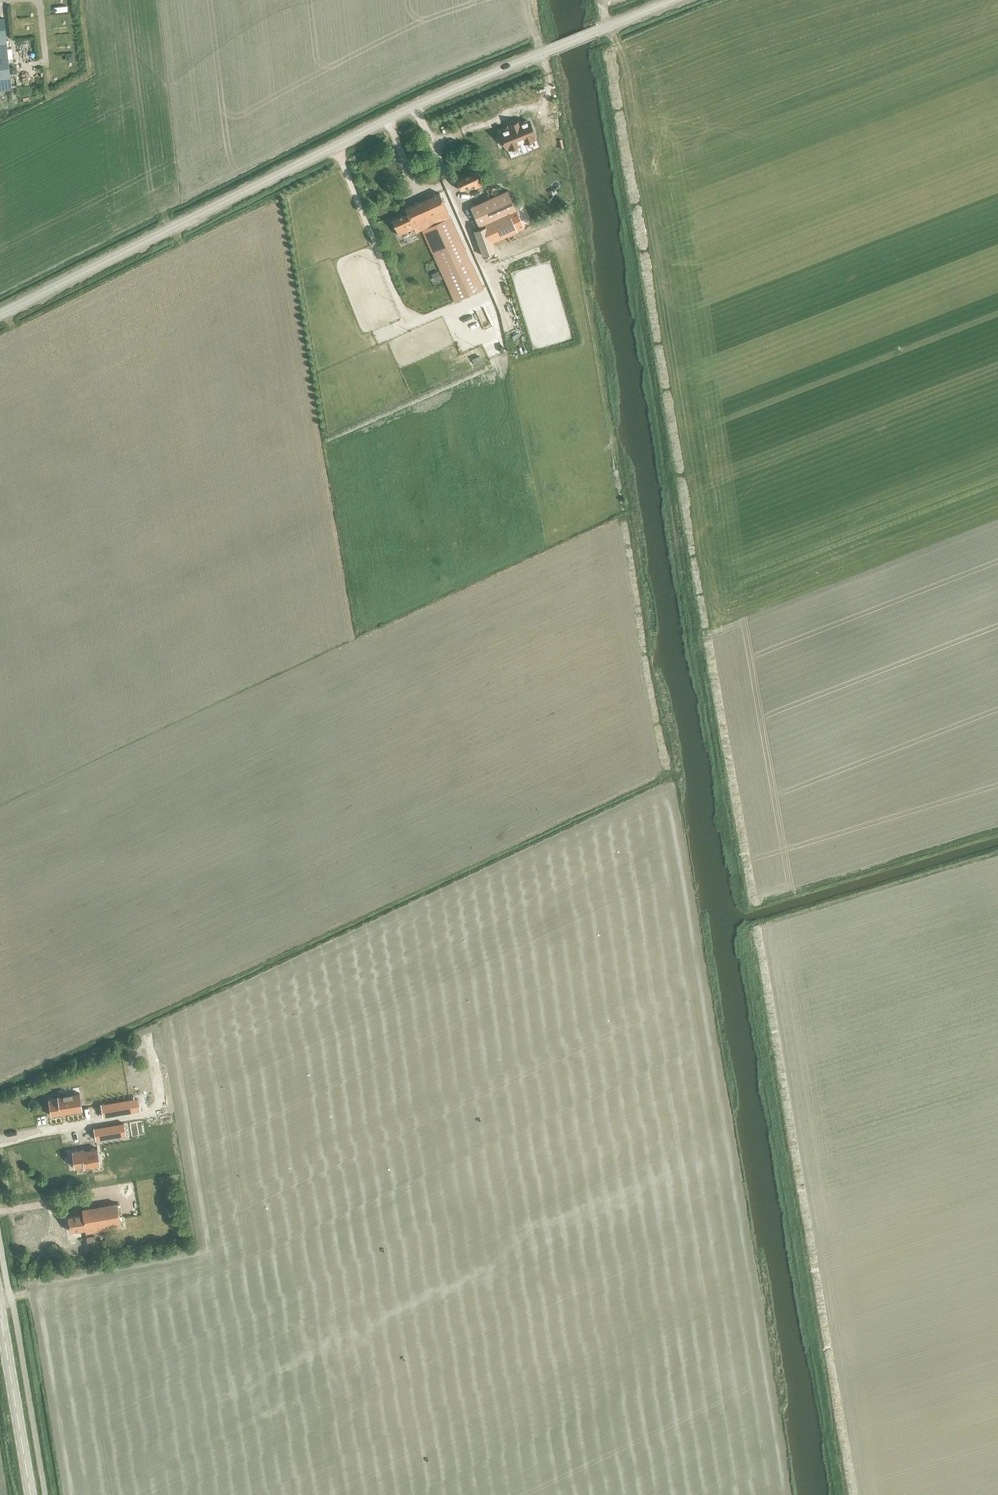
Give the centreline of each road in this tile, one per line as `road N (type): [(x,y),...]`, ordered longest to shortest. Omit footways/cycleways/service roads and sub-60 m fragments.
road 1 (unclassified): [(0,315),(445,93),(679,0)]
road 2 (tertiary): [(30,1494),(0,1314)]

